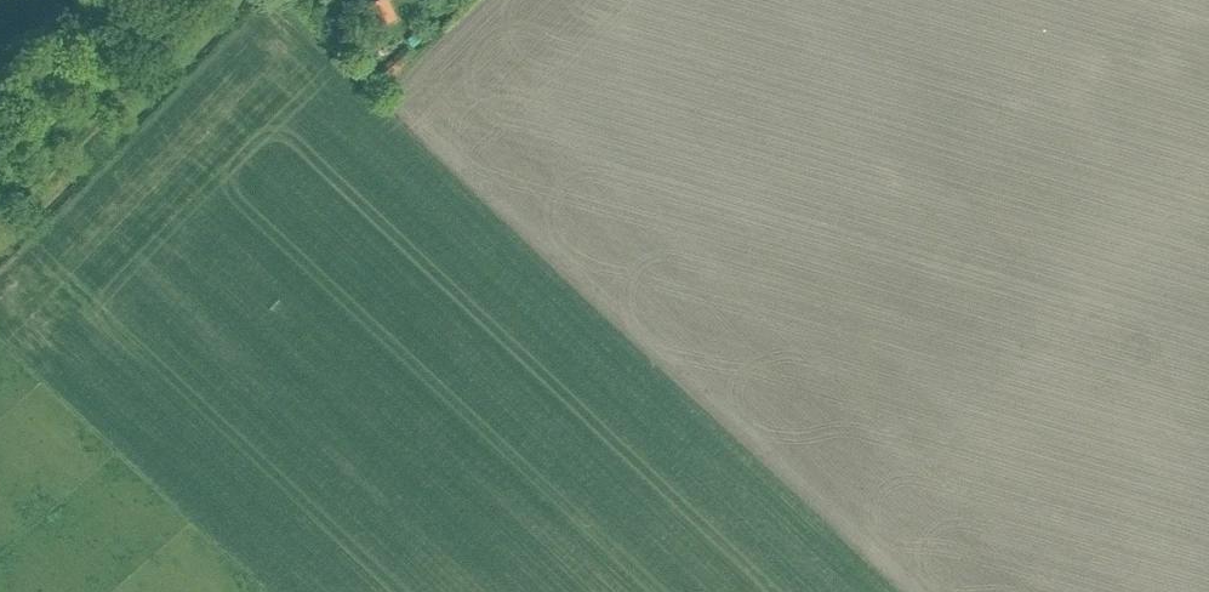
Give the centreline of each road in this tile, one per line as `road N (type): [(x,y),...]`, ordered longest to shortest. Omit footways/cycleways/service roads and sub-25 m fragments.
road 1 (unclassified): [(0,117),(116,0)]

